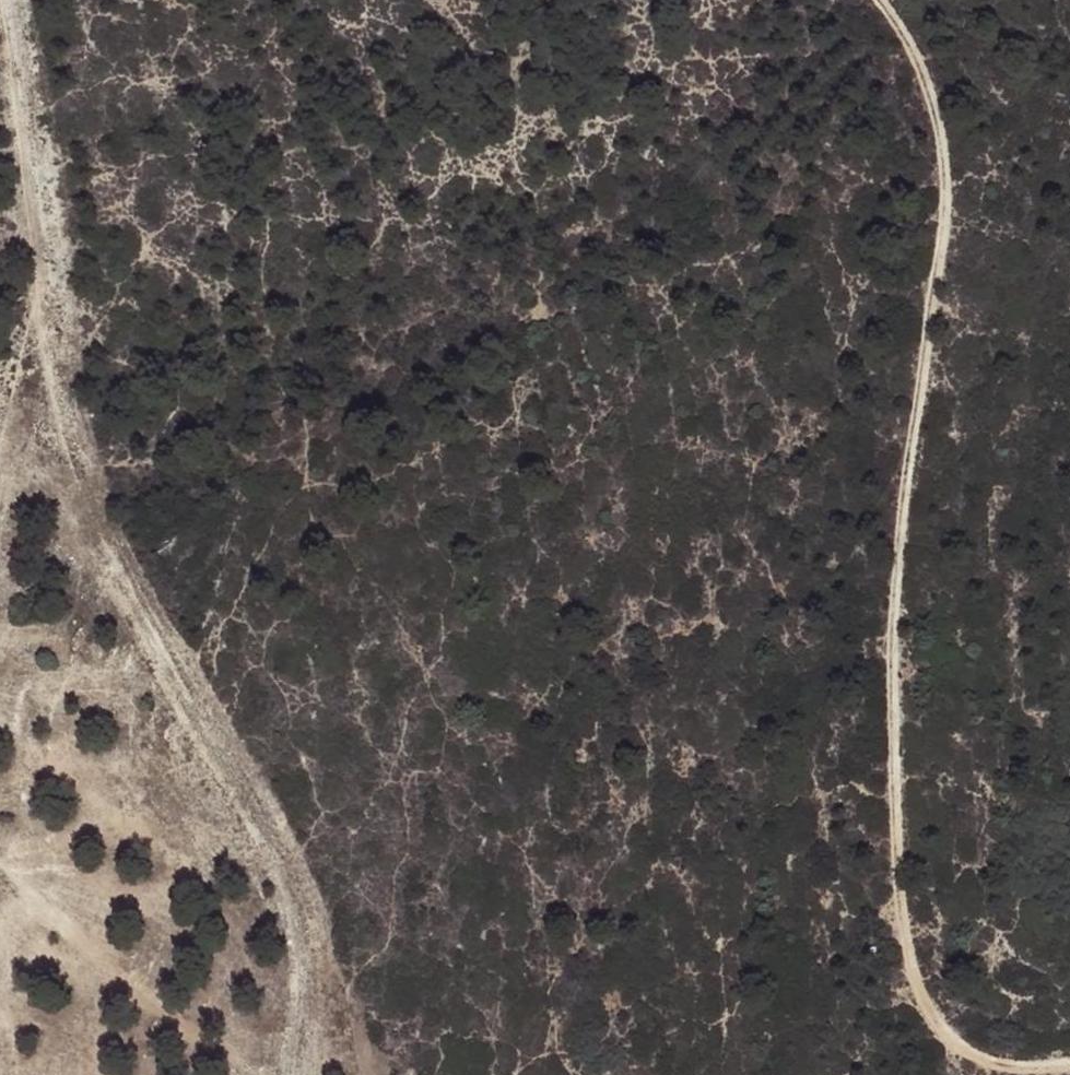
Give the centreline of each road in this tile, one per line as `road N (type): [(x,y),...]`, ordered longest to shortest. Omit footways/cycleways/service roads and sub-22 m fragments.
road 1 (track): [(878,0),(929,88),(942,197),(894,568),(901,901),(929,1014),(1016,1071),(1069,1062)]

